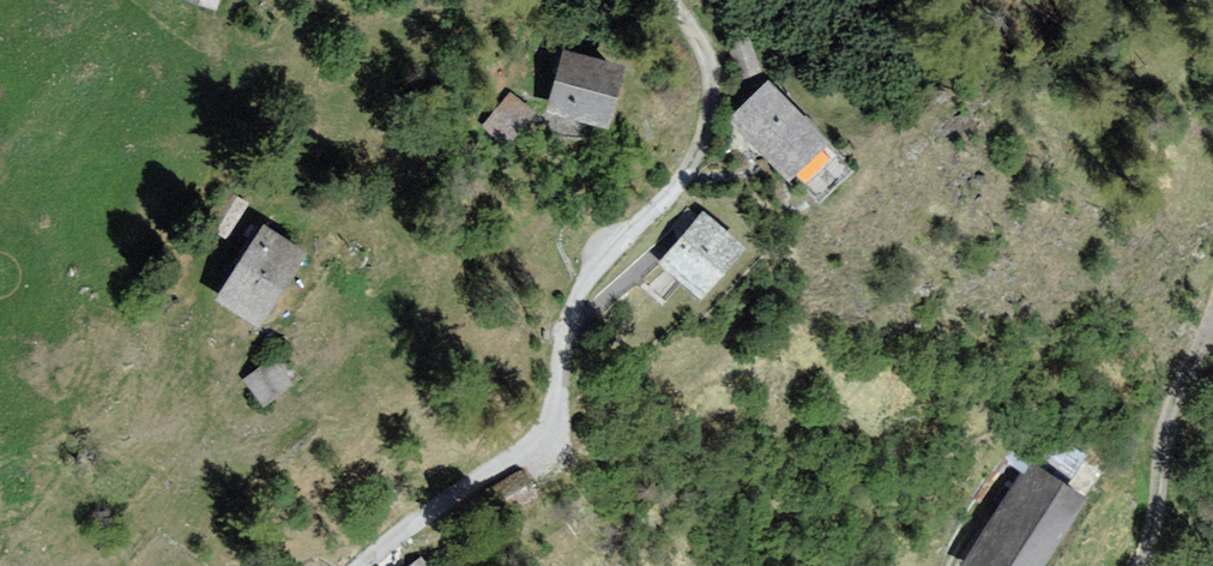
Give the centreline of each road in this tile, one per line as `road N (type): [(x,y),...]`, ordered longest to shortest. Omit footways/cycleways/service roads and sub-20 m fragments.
road 1 (track): [(368,565),(433,512),(528,457),(553,427),(574,304),(610,250),(686,178),(709,110),(709,58),(678,0)]
road 2 (track): [(1161,565),(1177,516),(1180,433),(1212,322)]

